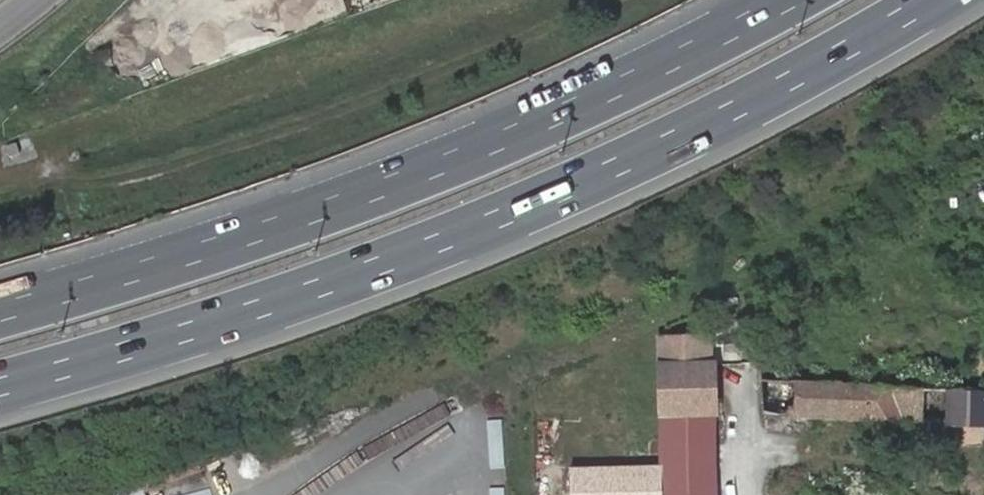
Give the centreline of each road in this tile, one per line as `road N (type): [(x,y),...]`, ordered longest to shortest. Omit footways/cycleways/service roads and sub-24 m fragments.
road 1 (motorway): [(0,379),(420,247),(690,130),(914,0)]
road 2 (motorway): [(782,0),(657,71),(396,183),(0,310)]

